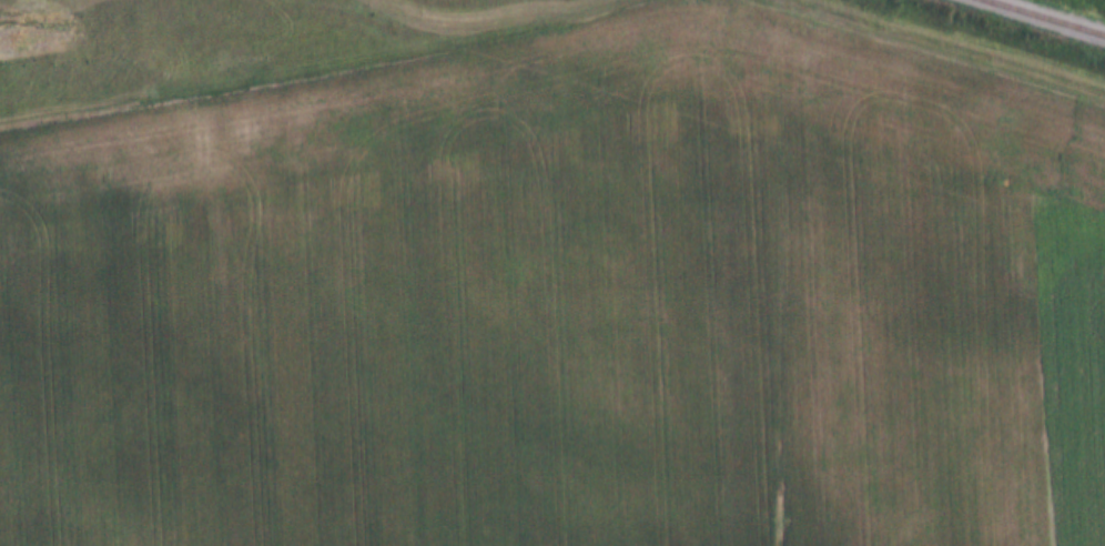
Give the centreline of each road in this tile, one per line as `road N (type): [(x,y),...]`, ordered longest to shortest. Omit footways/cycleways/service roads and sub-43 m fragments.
road 1 (track): [(762,0),(1104,114)]

